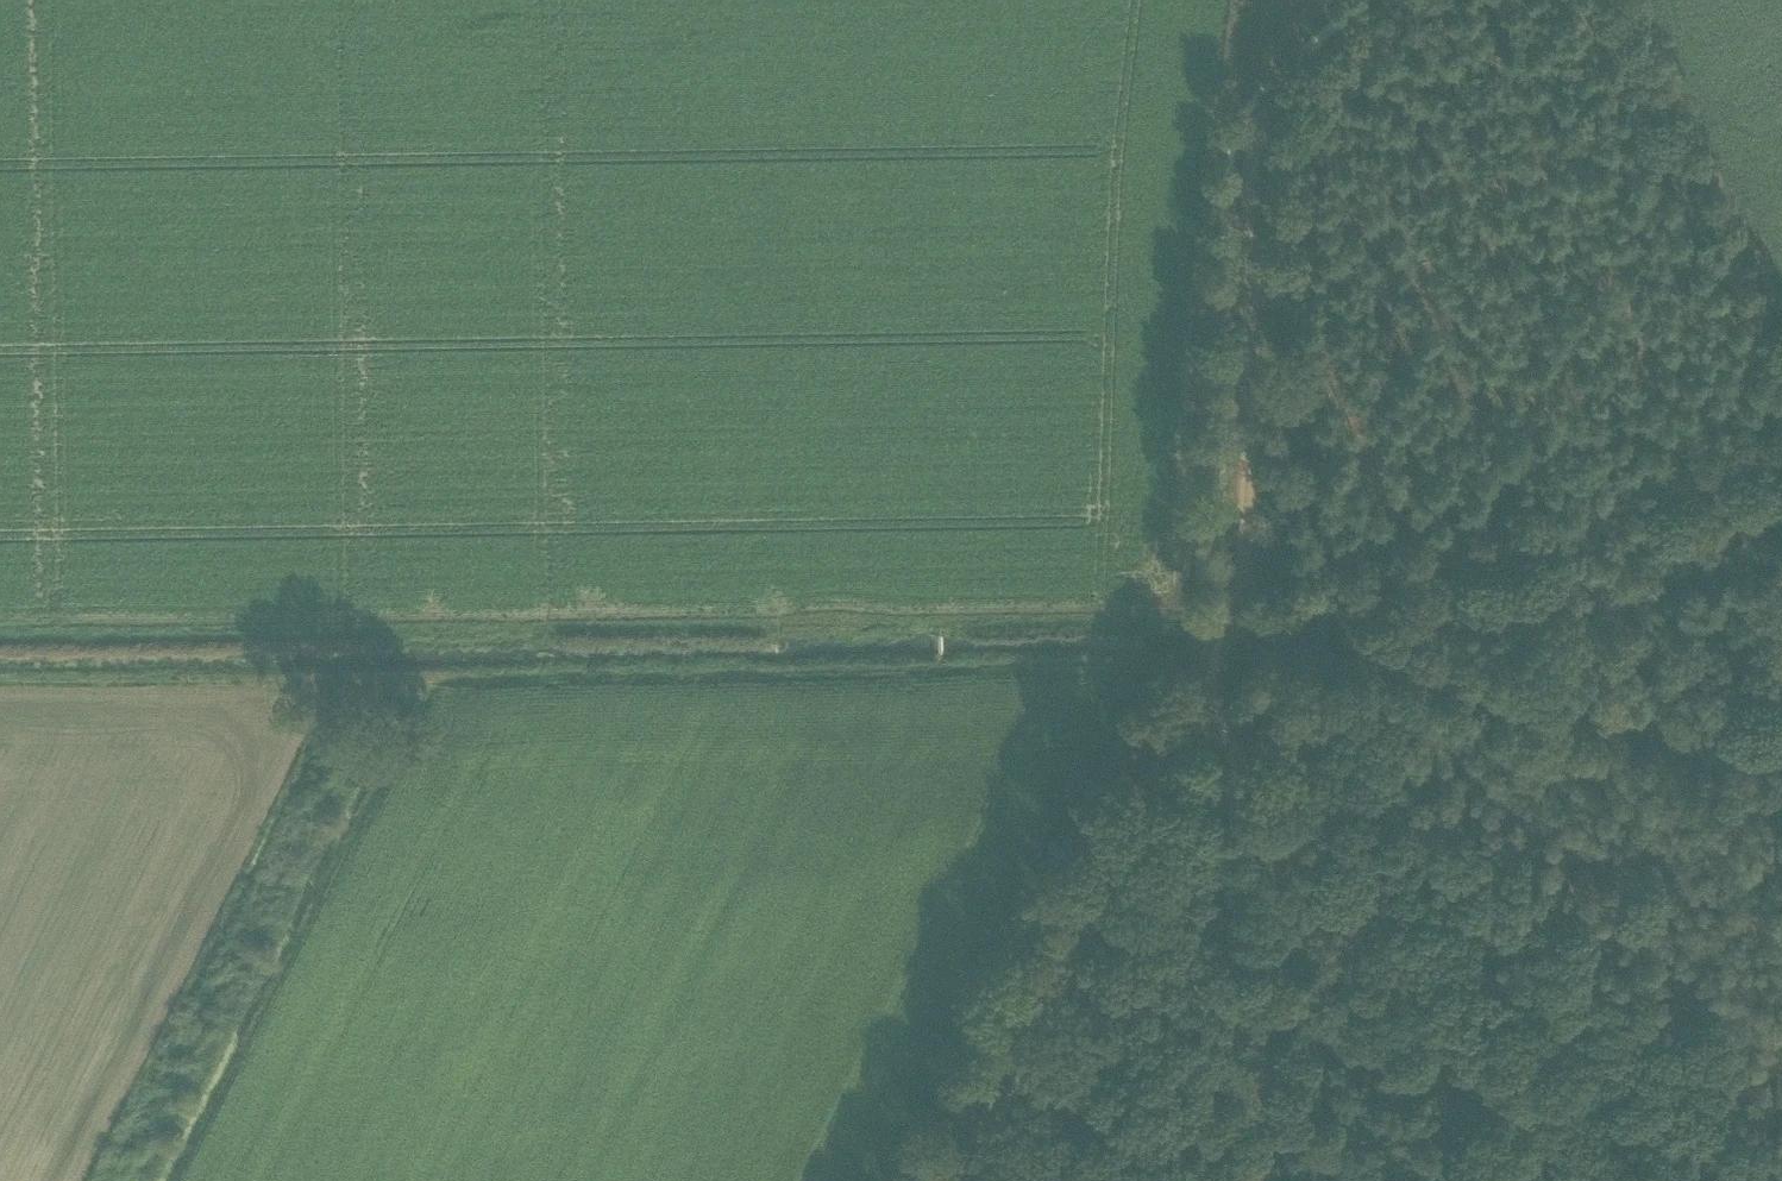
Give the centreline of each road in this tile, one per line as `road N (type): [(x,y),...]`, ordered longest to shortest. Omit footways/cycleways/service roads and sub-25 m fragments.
road 1 (track): [(1279,93),(1257,160),(1255,624),(1224,673)]
road 2 (track): [(1252,705),(1320,766),(1397,953),(1436,1024),(1574,1180)]
road 3 (track): [(1224,673),(1197,703),(954,1180)]
road 4 (track): [(1781,449),(1255,624)]
road 5 (track): [(1279,1180),(1245,865),(1242,747),(1252,705)]
road 6 (unclassified): [(1371,0),(1279,93)]

